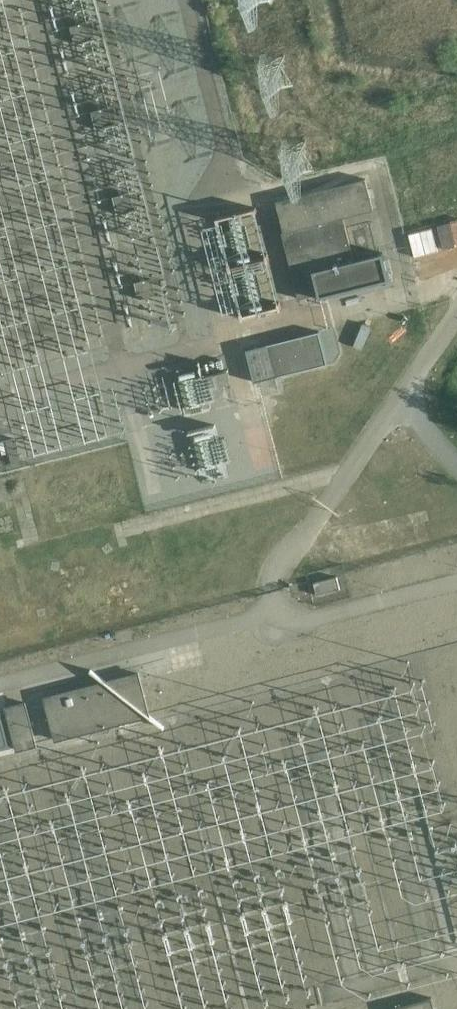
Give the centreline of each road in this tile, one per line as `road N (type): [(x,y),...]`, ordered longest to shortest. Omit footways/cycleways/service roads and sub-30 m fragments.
road 1 (unclassified): [(395,400),(269,572),(273,590)]

